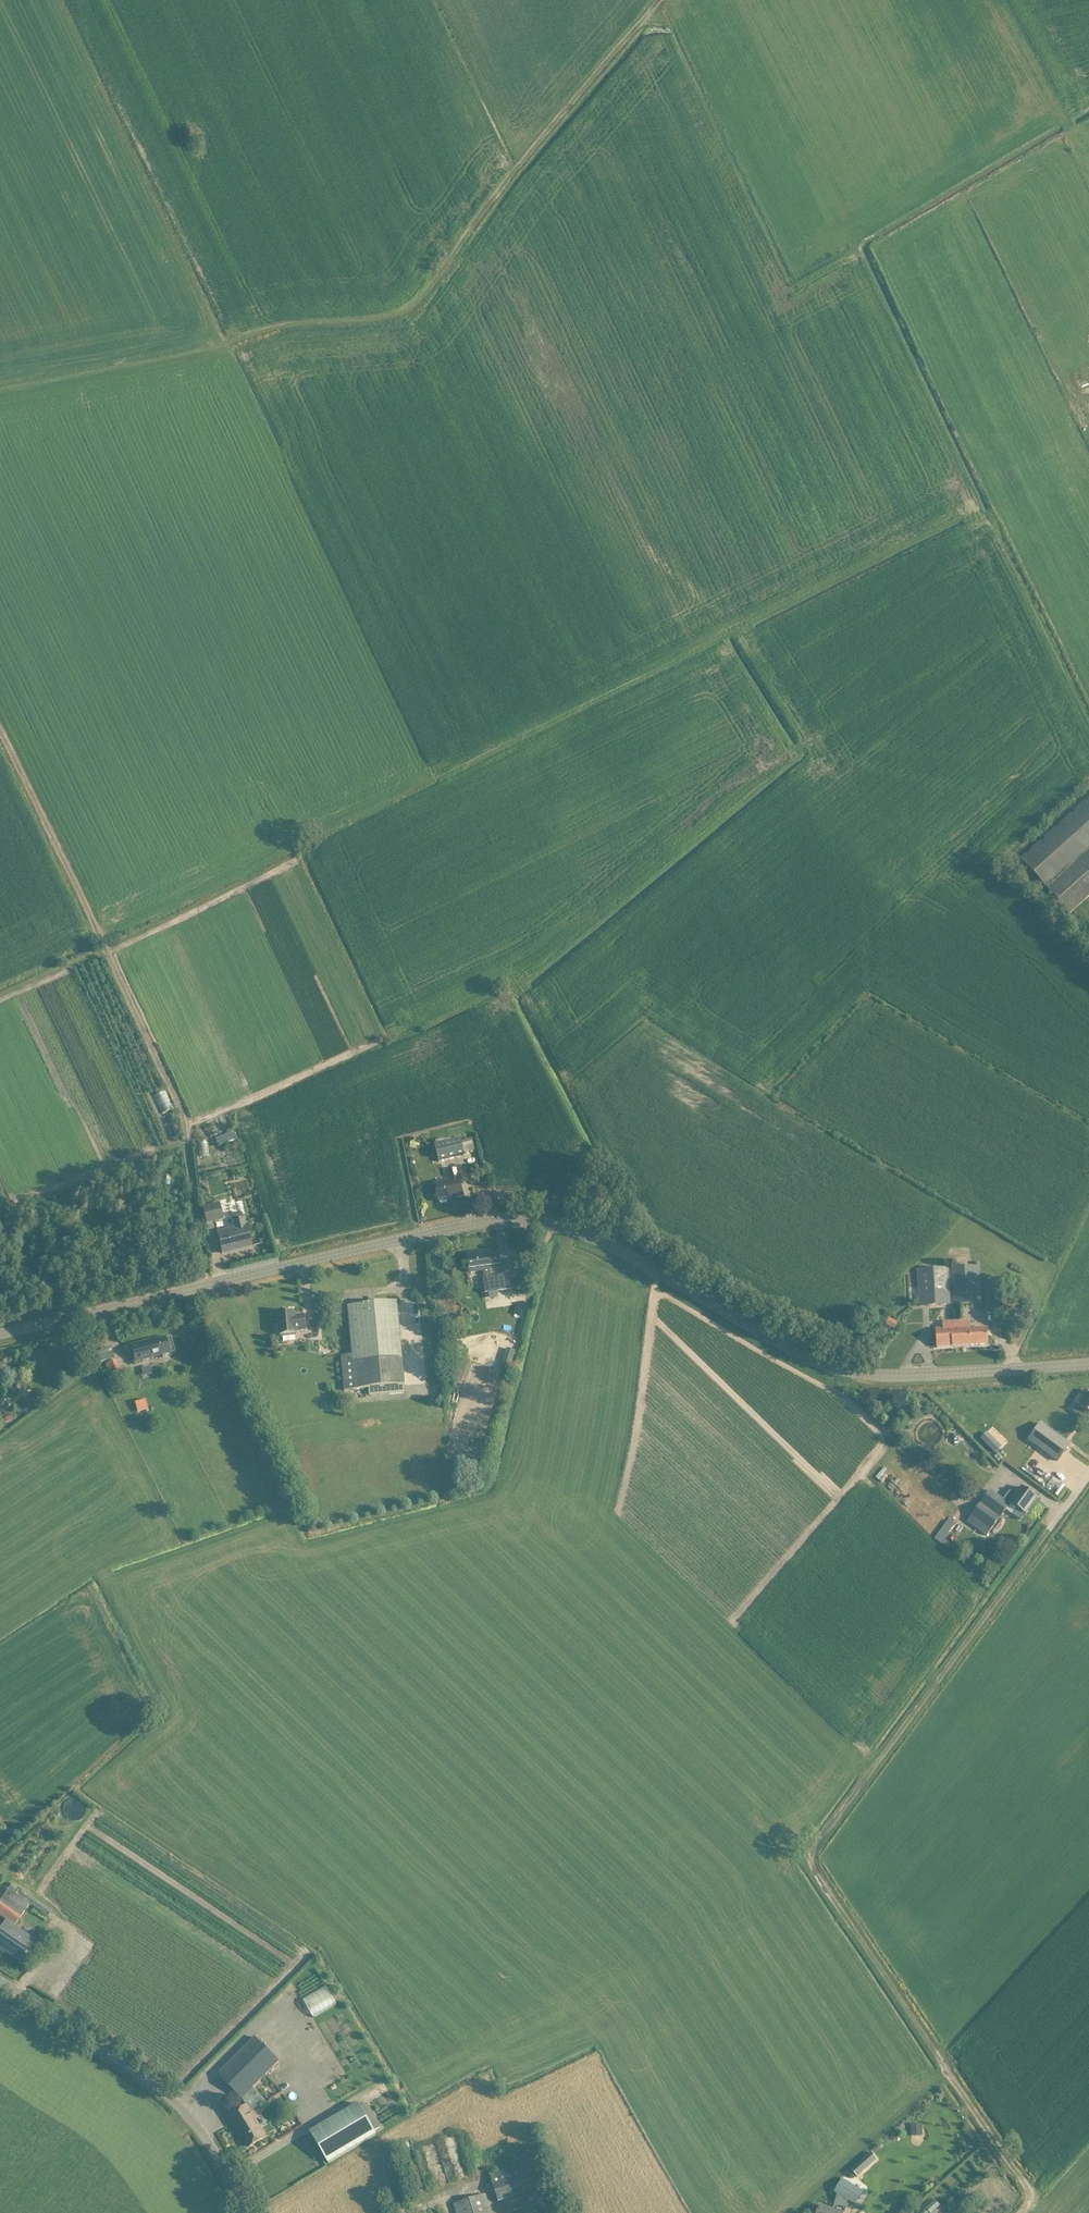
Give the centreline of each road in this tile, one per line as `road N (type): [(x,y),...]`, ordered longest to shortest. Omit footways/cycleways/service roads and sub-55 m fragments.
road 1 (tertiary): [(0,1335),(480,1228),(541,1226),(619,1254),(835,1377),(892,1382),(1088,1366)]
road 2 (track): [(1023,2212),(1027,2192),(817,1873),(818,1860),(1088,1480)]
road 3 (track): [(279,331),(412,316),(573,103),(663,0)]
road 4 (unclassified): [(246,2212),(178,2109),(0,1985)]

